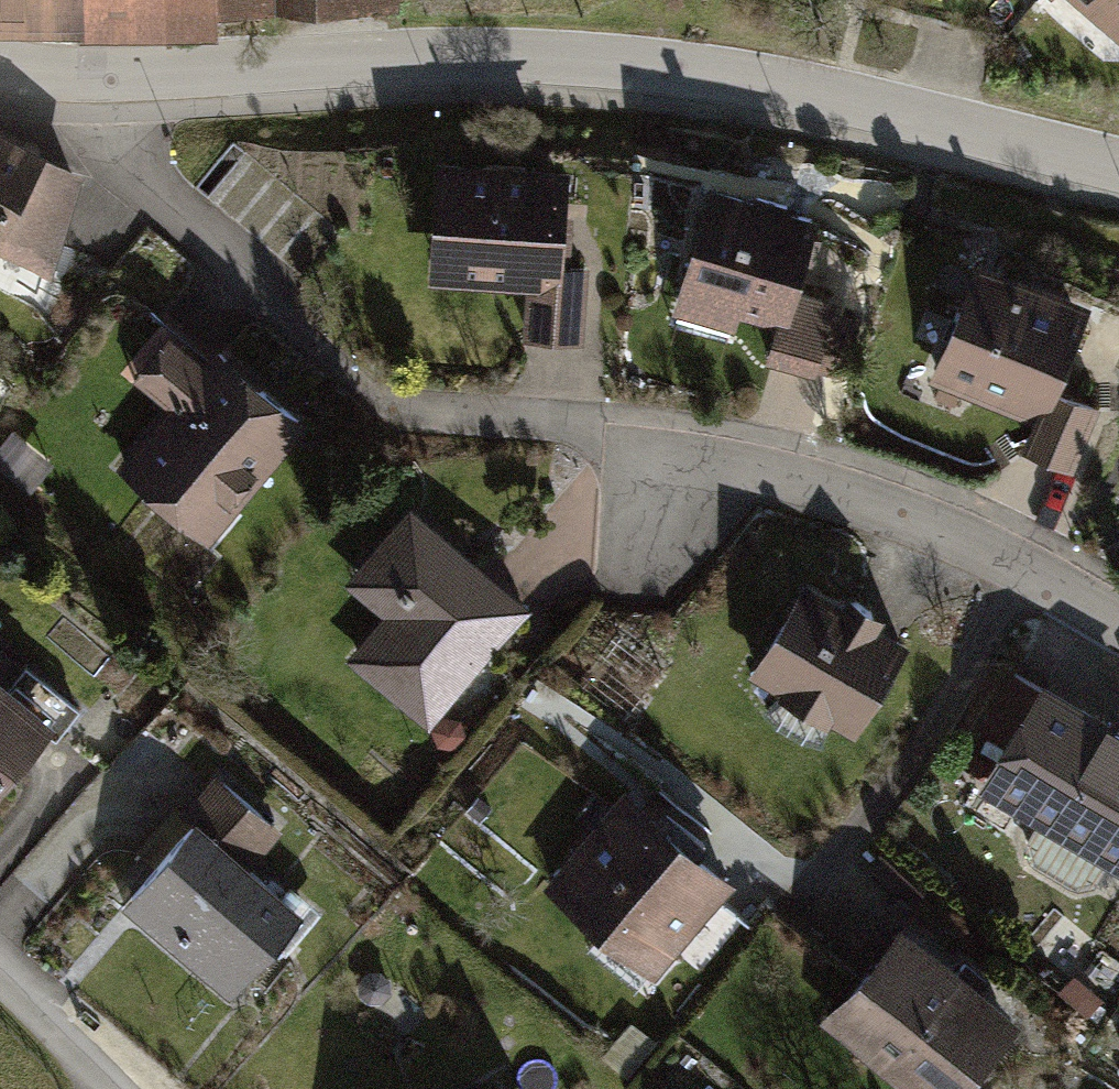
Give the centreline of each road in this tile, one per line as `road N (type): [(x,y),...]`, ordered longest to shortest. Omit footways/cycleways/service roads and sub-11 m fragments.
road 1 (residential): [(0,70),(86,75),(455,55),(678,71),(1118,168)]
road 2 (residential): [(1118,629),(929,515),(672,435),(376,407)]
road 3 (residential): [(116,1088),(0,973)]

